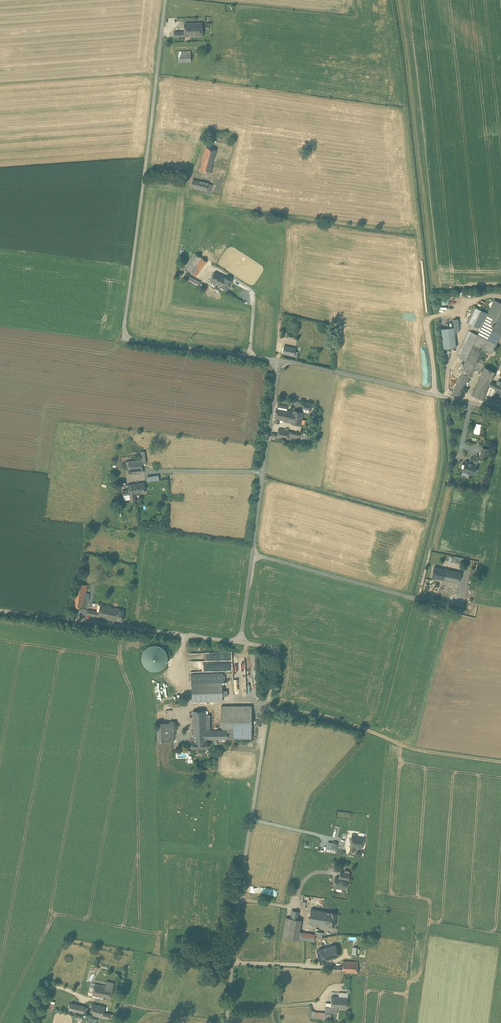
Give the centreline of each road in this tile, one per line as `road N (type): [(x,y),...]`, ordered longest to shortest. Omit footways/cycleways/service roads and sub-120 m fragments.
road 1 (unclassified): [(166,0),(125,337),(278,359)]
road 2 (unclassified): [(226,1022),(279,649),(240,644)]
road 3 (unclassified): [(240,644),(278,359)]
road 4 (unclassified): [(0,610),(240,644)]
road 5 (track): [(500,762),(410,748),(333,718),(269,708)]
road 6 (unclassified): [(278,359),(500,410)]

